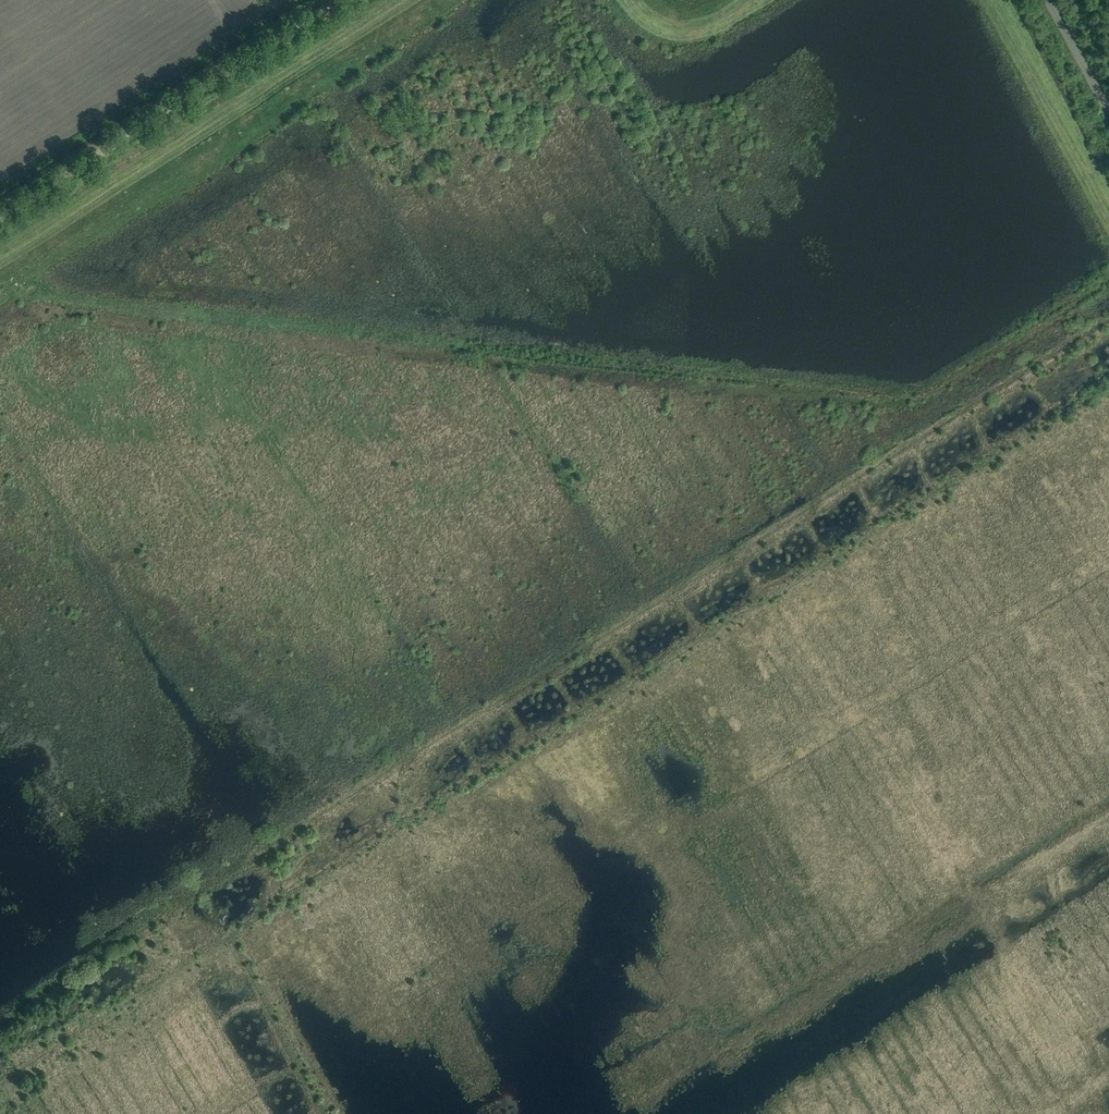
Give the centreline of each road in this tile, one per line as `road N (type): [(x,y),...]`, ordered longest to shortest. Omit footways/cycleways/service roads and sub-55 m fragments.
road 1 (unclassified): [(0,218),(337,0)]
road 2 (tertiary): [(1108,113),(1047,0)]

